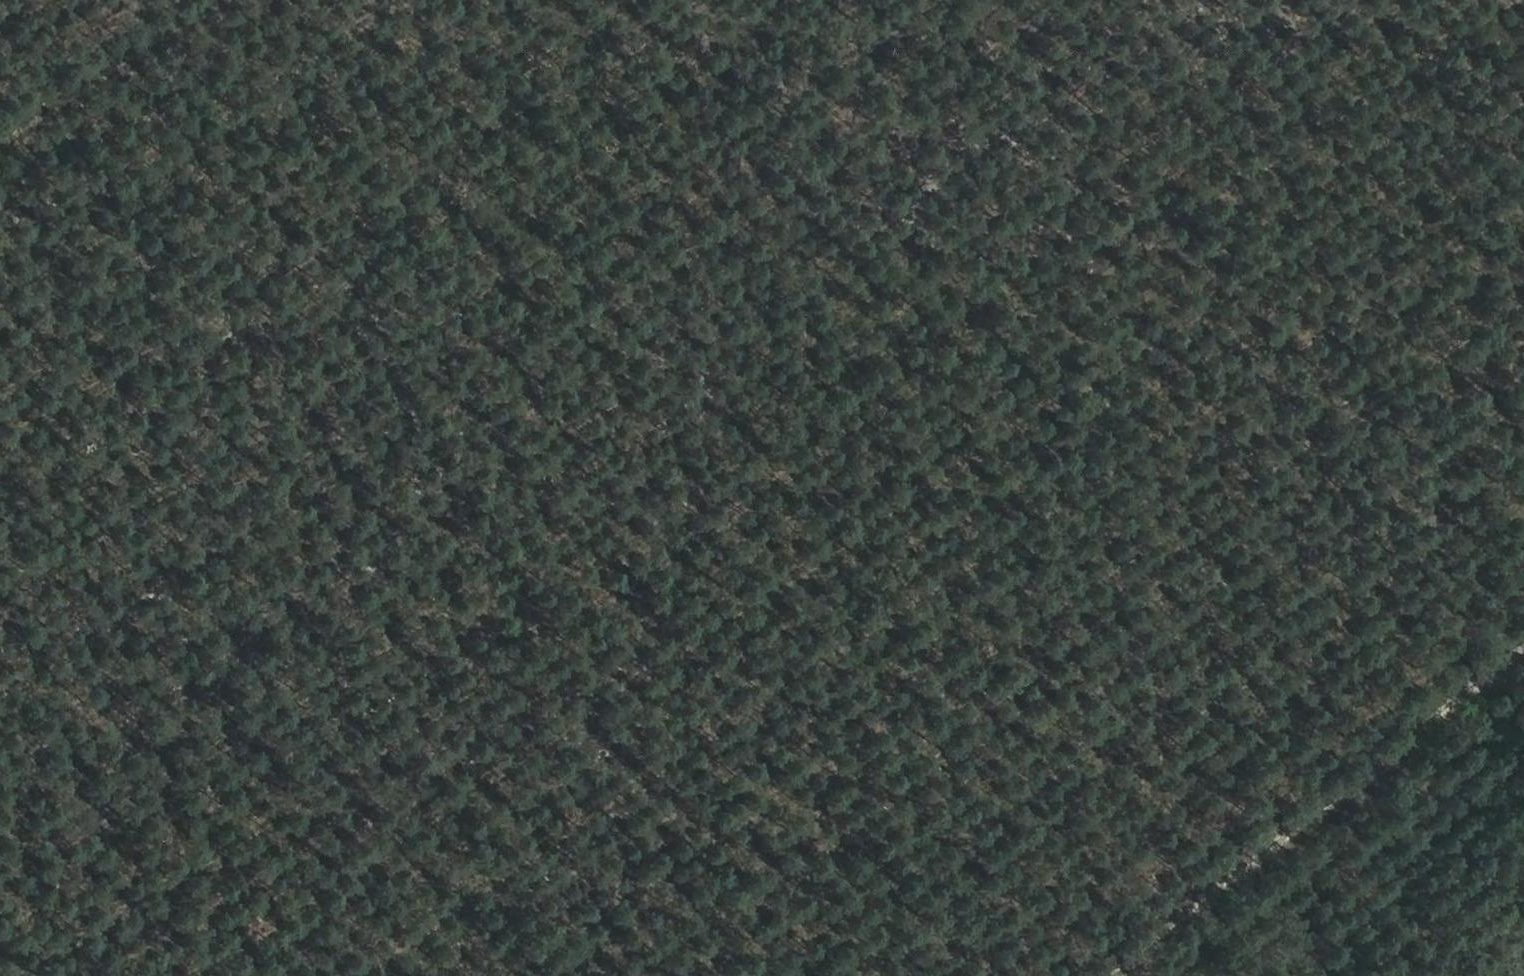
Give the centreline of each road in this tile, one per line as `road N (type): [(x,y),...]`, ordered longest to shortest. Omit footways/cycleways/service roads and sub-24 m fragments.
road 1 (track): [(1089,975),(1523,643)]

